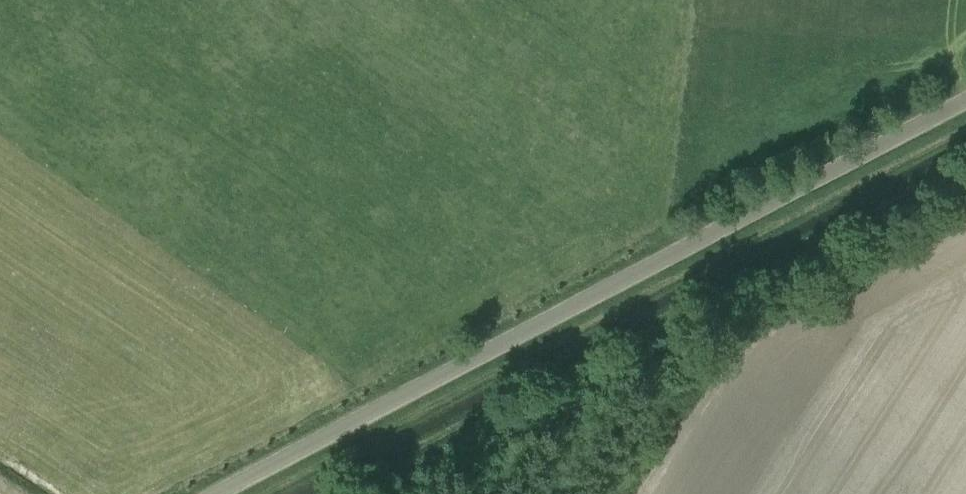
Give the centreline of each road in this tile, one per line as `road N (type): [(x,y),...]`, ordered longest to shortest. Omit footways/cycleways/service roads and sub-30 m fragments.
road 1 (unclassified): [(224,493),(965,103)]
road 2 (track): [(965,155),(322,493)]

